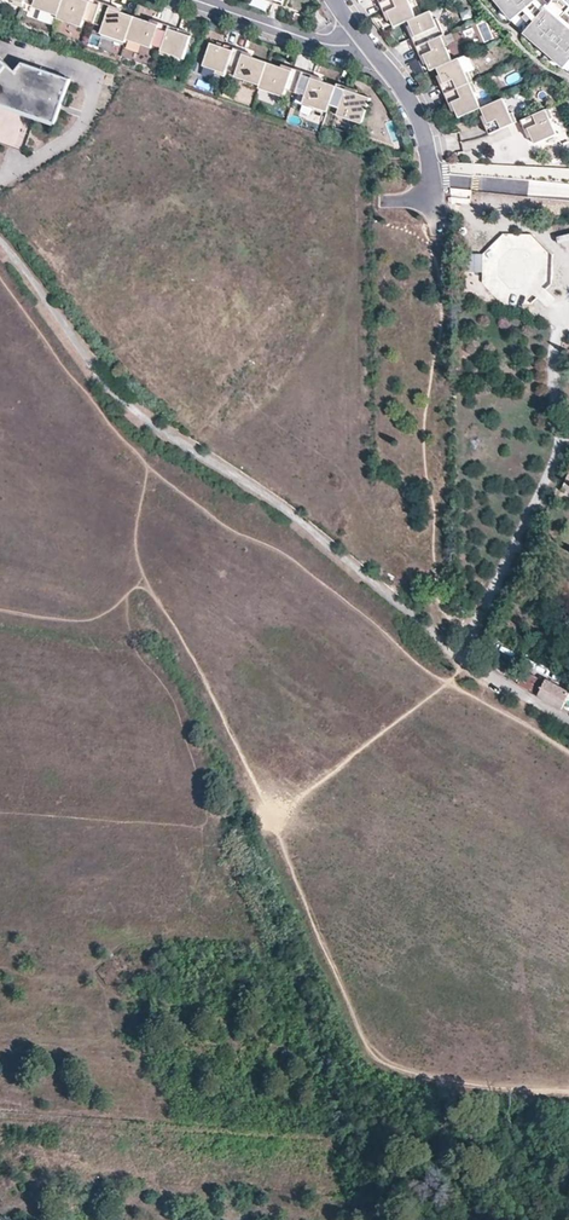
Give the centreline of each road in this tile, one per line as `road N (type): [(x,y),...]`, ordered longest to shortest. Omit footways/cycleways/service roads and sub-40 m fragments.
road 1 (residential): [(361,37),(406,95),(427,149),(428,194),(447,208)]
road 2 (residential): [(197,0),(327,45),(361,37)]
road 3 (residential): [(568,721),(436,633)]

